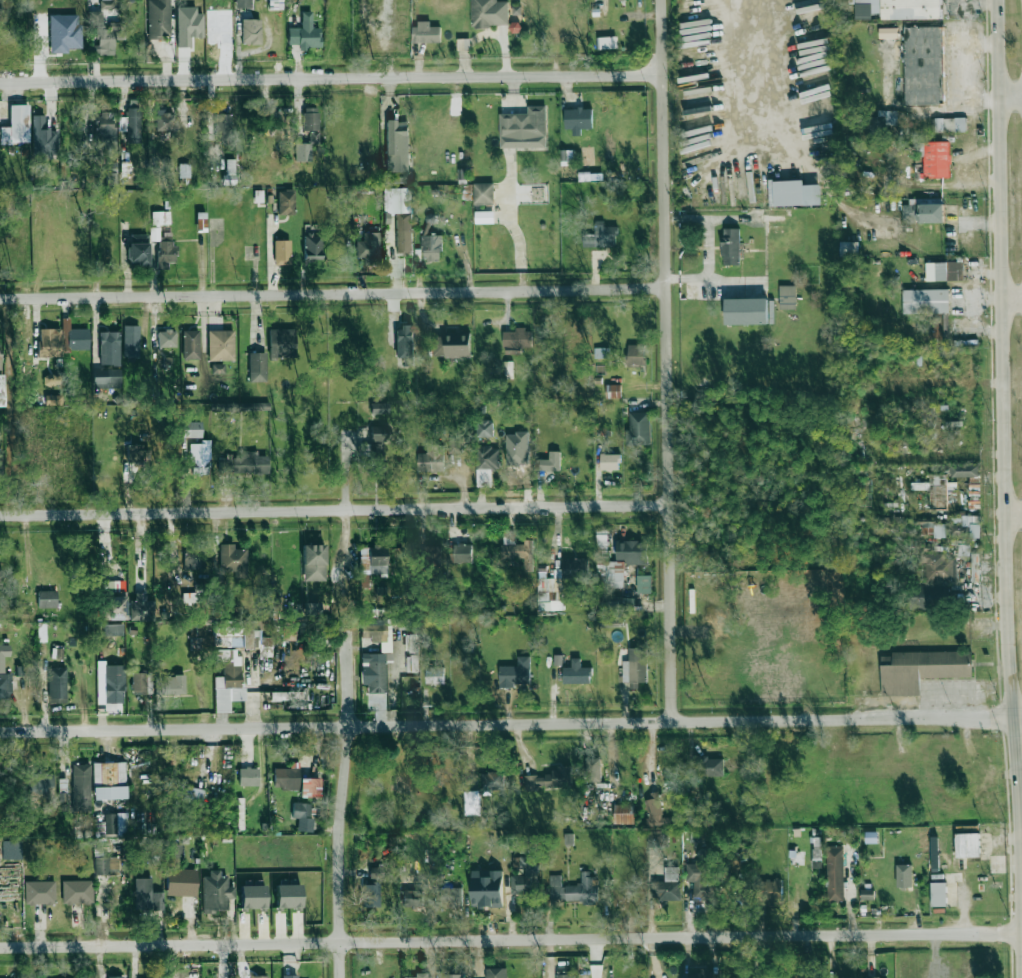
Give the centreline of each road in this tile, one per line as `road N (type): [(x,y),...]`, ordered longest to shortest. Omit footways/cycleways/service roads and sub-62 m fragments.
road 1 (residential): [(0,732),(1021,716)]
road 2 (residential): [(0,949),(1021,940)]
road 3 (secondary): [(993,0),(1021,920)]
road 4 (residential): [(673,721),(662,0)]
road 5 (residential): [(0,515),(670,505)]
road 6 (residential): [(0,299),(666,290)]
road 7 (residential): [(0,85),(663,77)]
road 8 (residential): [(340,977),(348,629)]

